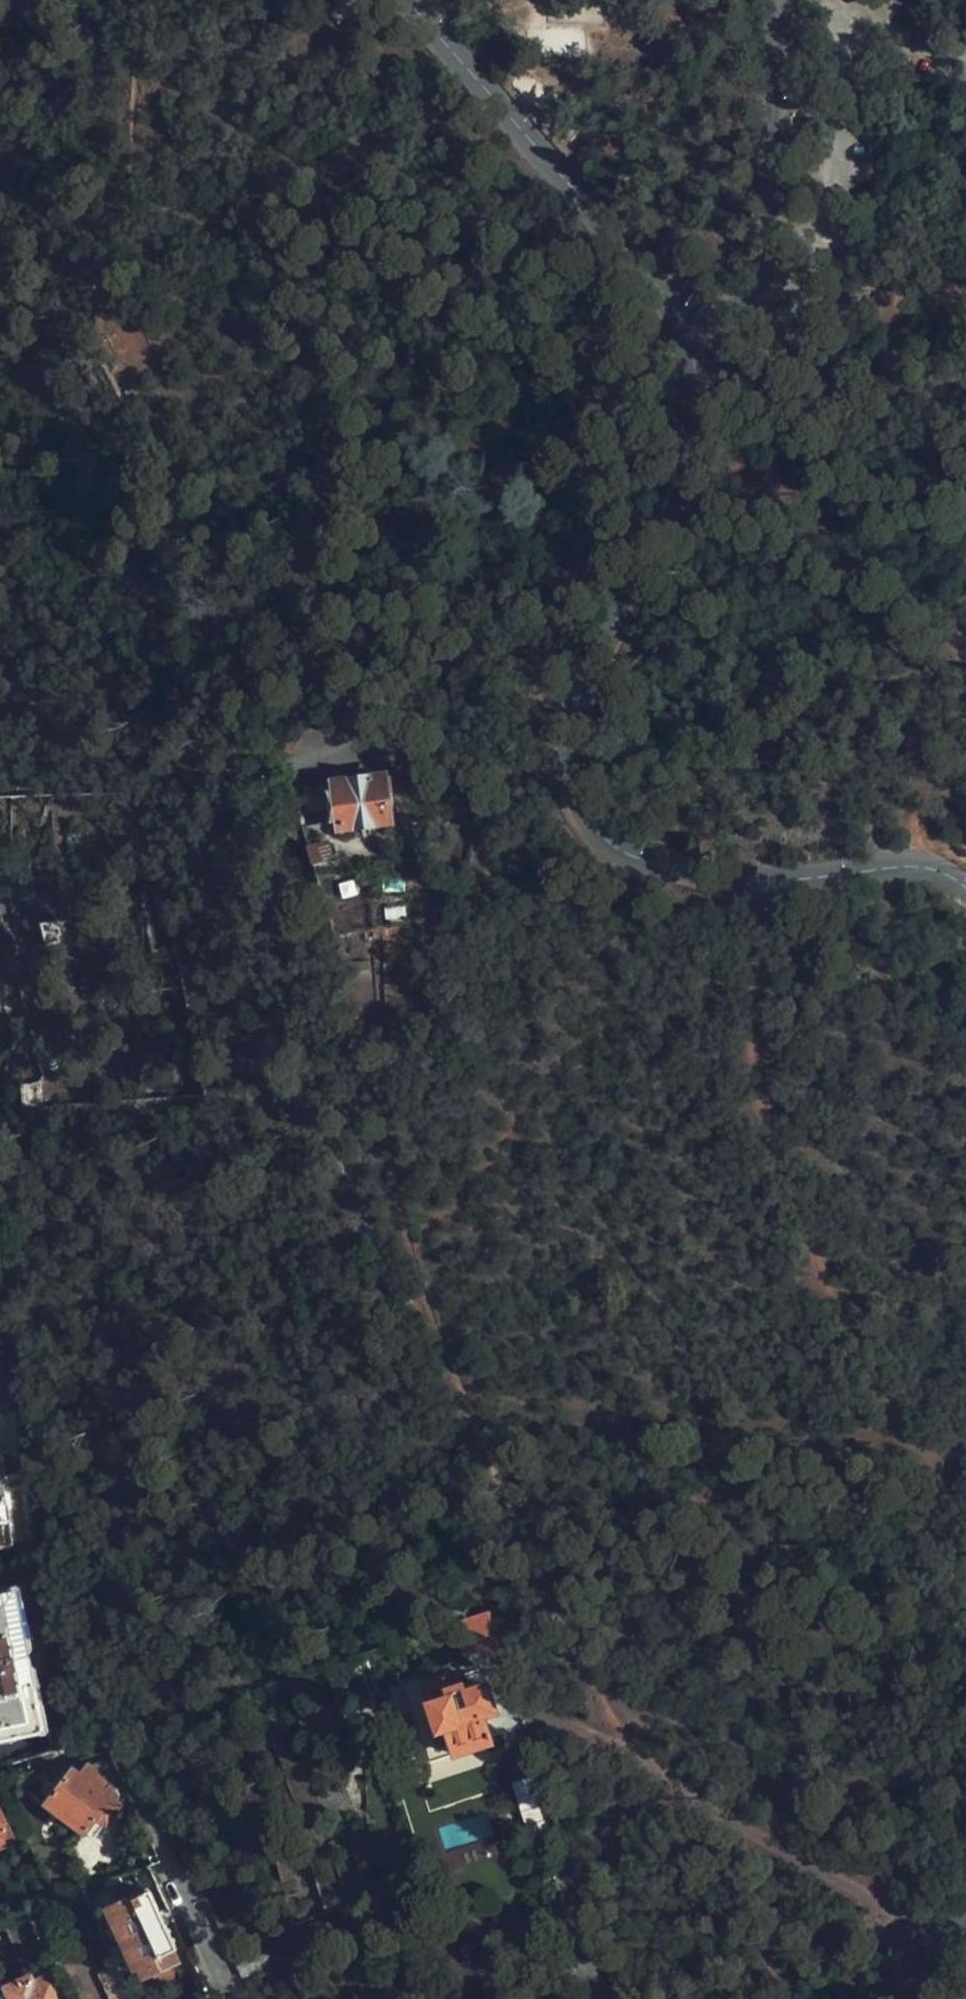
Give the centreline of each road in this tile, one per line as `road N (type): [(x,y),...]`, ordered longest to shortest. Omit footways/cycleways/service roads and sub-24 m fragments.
road 1 (unclassified): [(688,336),(696,371),(683,479),(583,670),(563,749),(574,803),(597,838),(650,874),(703,889),(761,889),(896,868),(965,890)]
road 2 (unclassified): [(408,0),(688,336)]
road 3 (unclassified): [(688,336),(720,309),(752,260),(778,152),(782,0)]
road 4 (track): [(965,291),(720,309)]
road 5 (residential): [(176,1868),(239,1998)]

